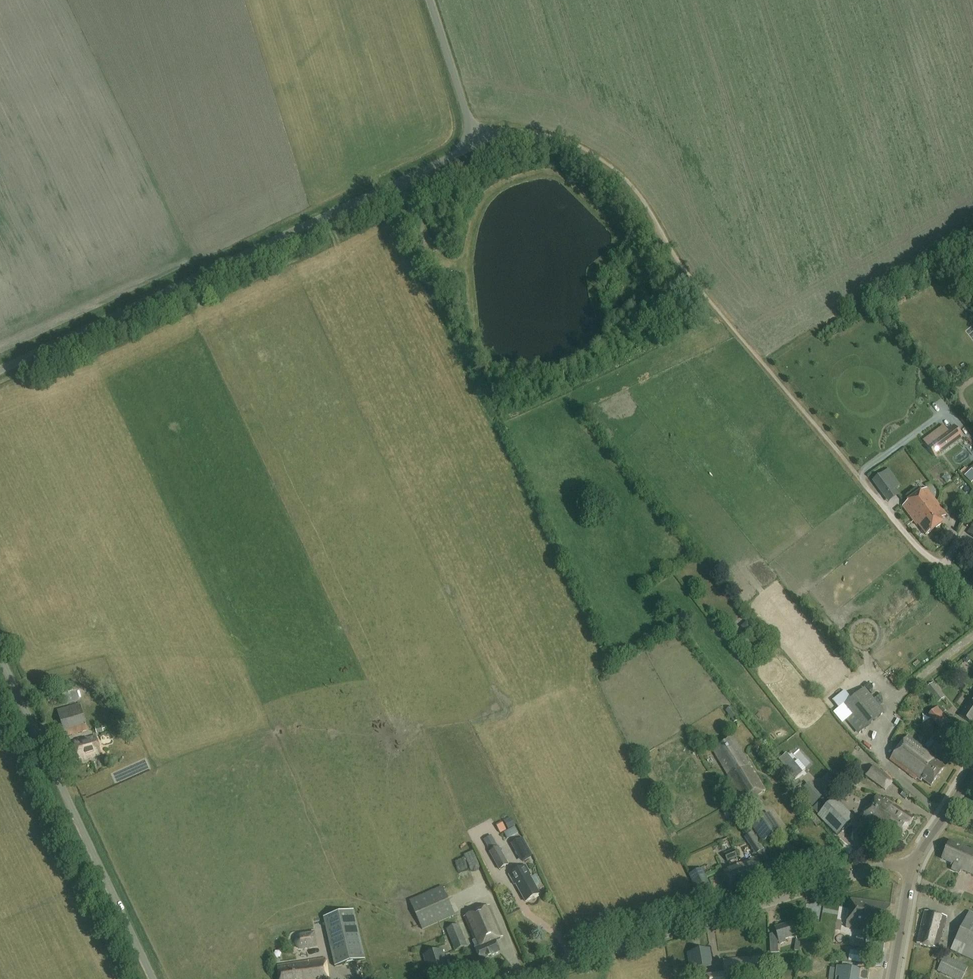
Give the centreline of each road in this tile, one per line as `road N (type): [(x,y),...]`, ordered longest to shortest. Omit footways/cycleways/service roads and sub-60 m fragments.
road 1 (unclassified): [(0,370),(469,144),(472,131),(430,0)]
road 2 (unclassified): [(518,978),(874,869),(913,868)]
road 3 (unclassified): [(153,978),(0,658)]

